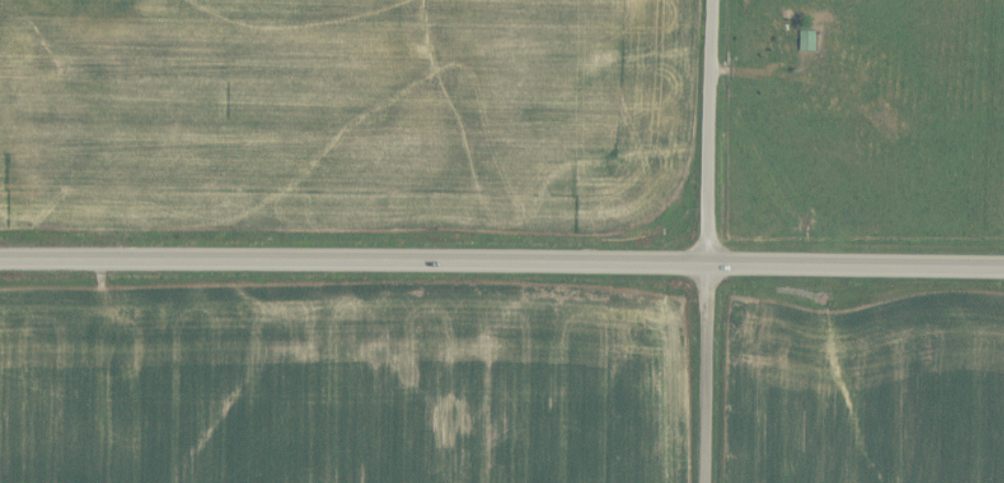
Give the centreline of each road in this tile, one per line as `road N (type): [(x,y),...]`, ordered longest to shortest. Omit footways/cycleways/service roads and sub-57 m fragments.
road 1 (secondary): [(709,259),(0,258)]
road 2 (secondary): [(1003,263),(709,259)]
road 3 (residential): [(709,259),(714,0)]
road 4 (residential): [(706,482),(709,259)]

